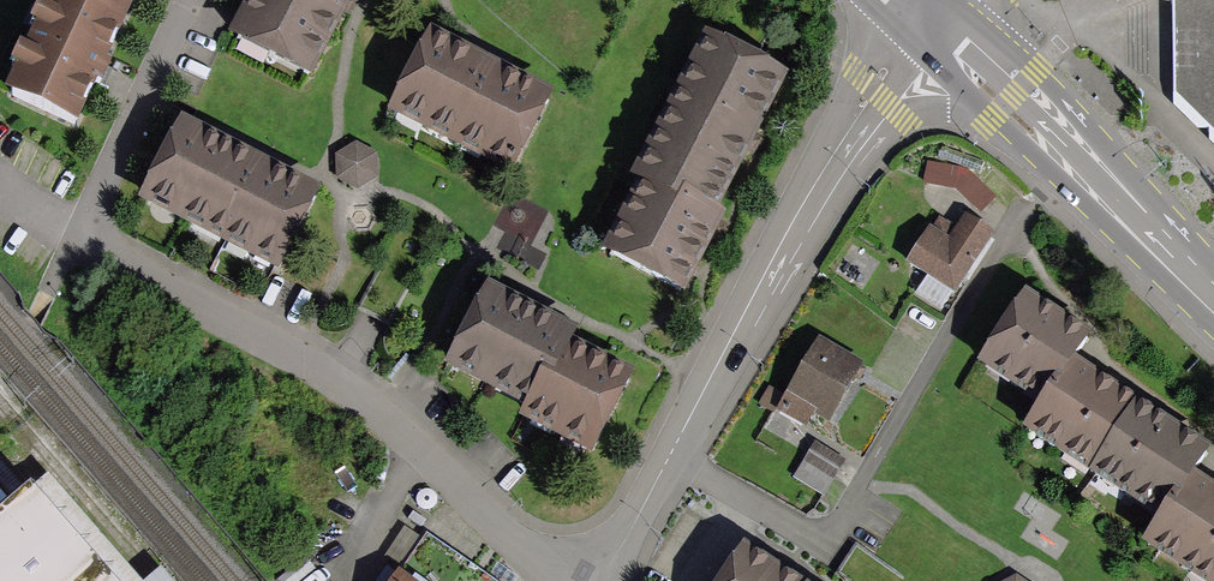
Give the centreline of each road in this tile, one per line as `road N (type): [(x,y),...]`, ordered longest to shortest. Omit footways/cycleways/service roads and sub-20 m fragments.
road 1 (residential): [(190,0),(87,231),(99,252),(294,346),(393,416),(502,530),(564,580)]
road 2 (residential): [(598,580),(930,27)]
road 3 (primary): [(1213,311),(930,27)]

